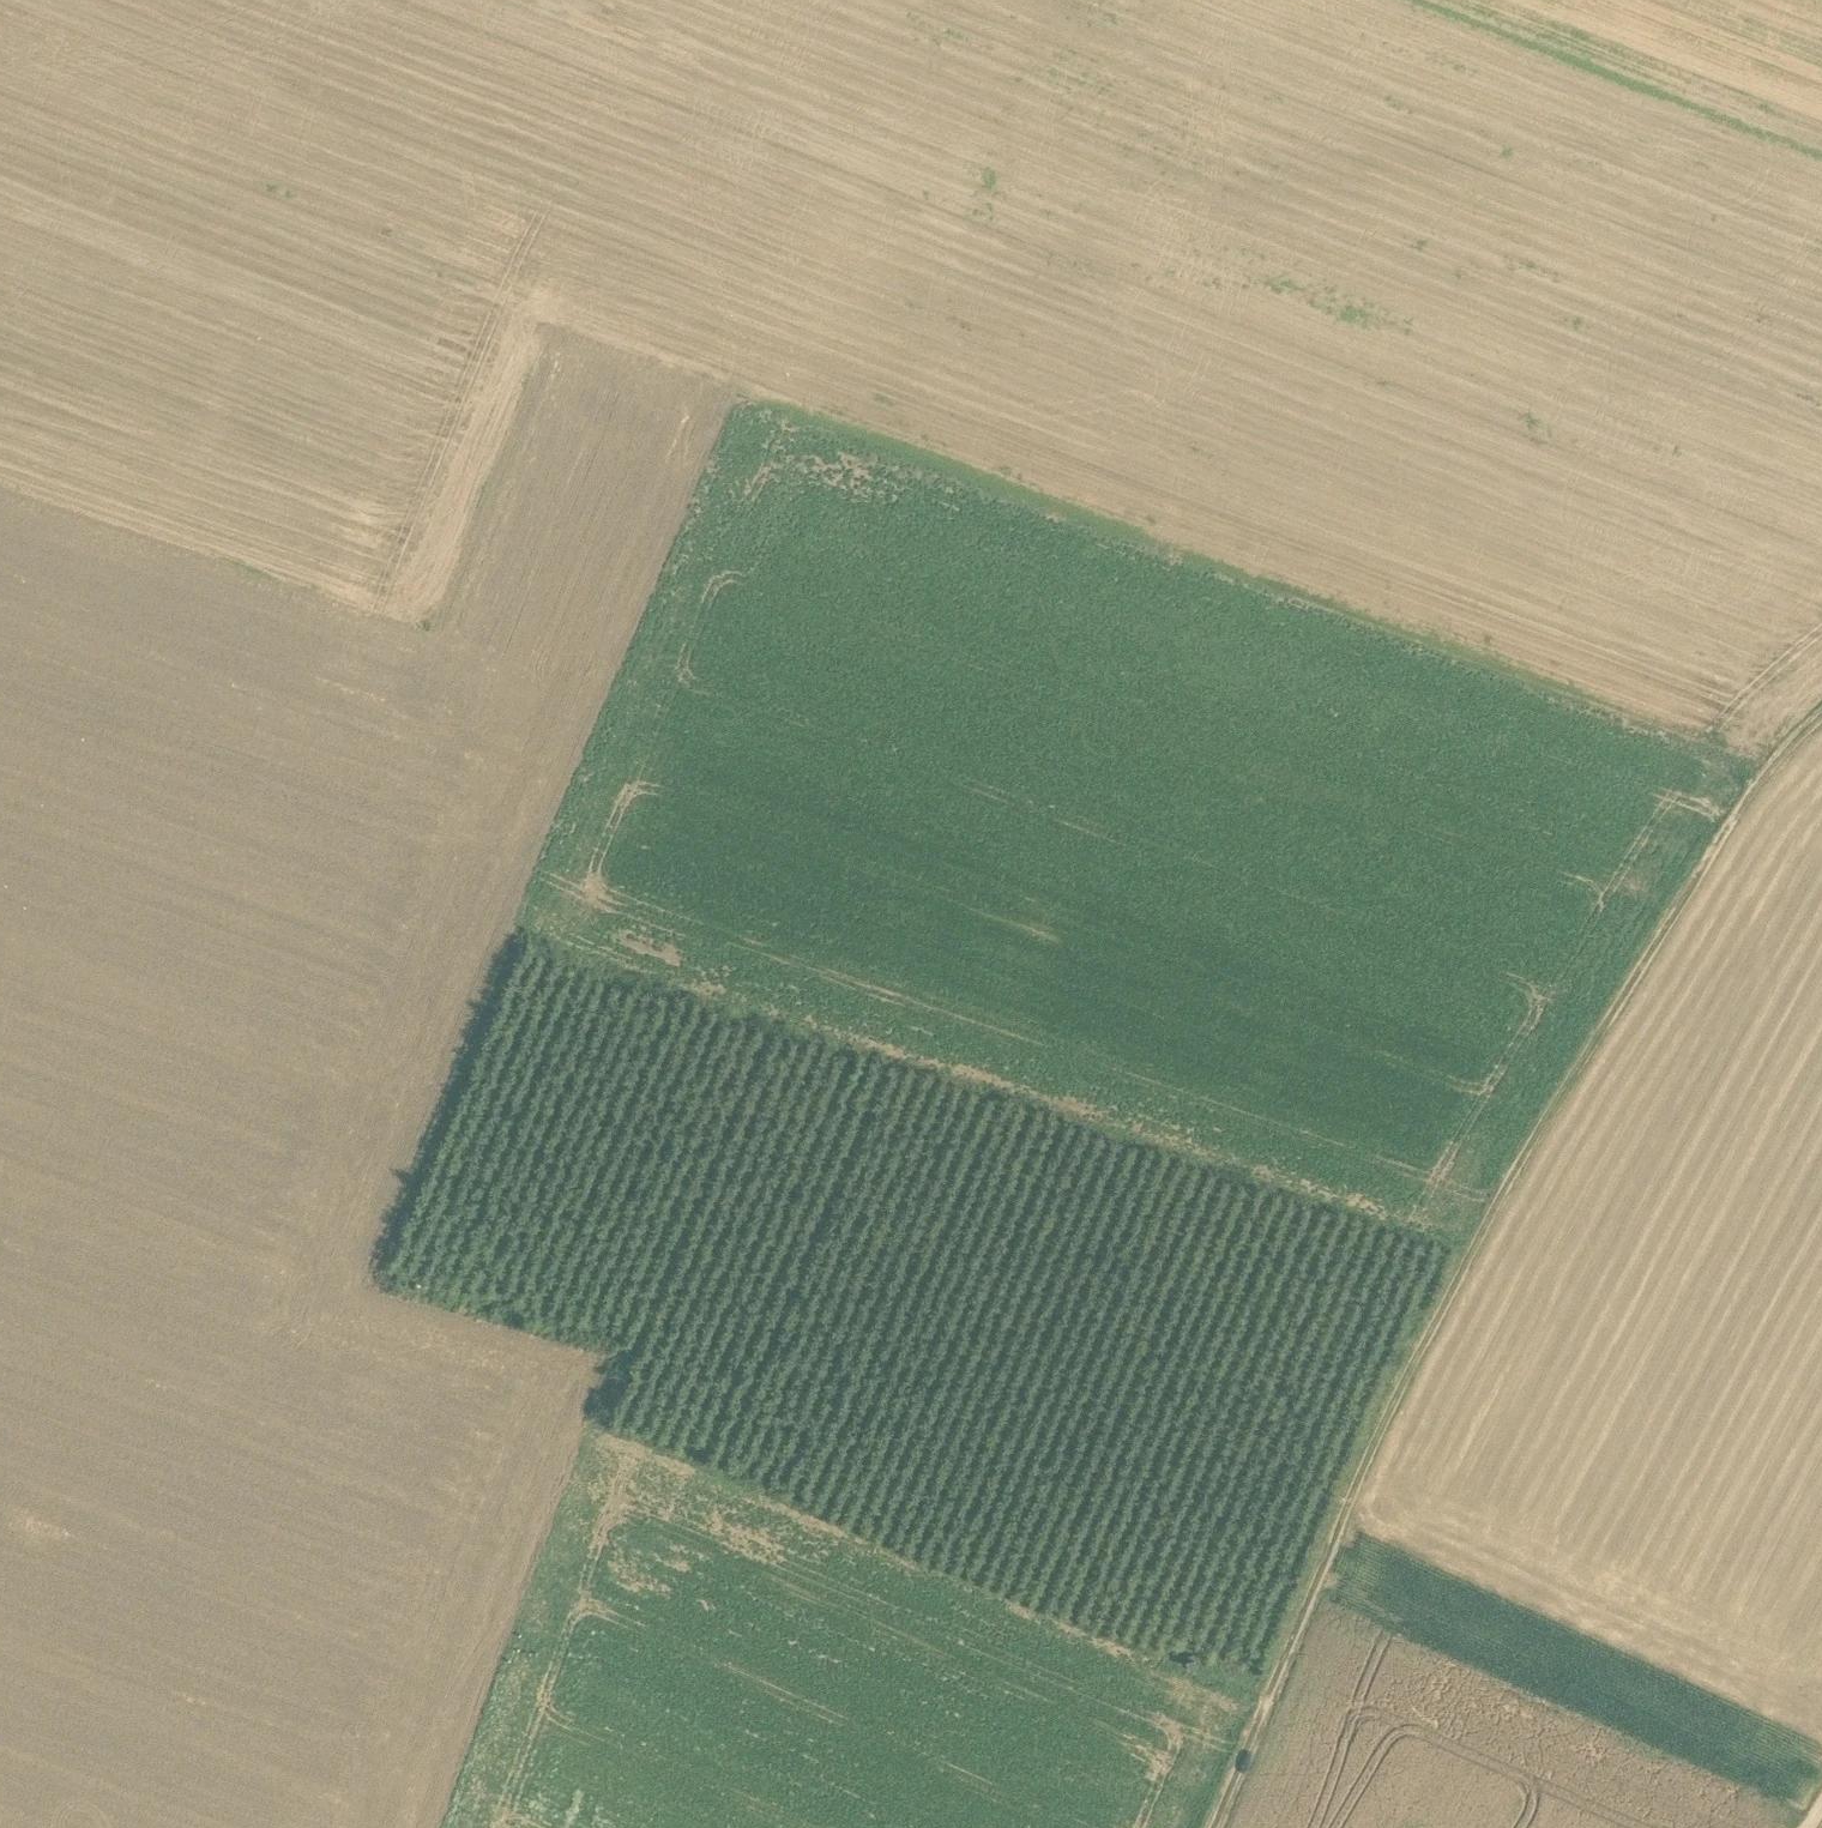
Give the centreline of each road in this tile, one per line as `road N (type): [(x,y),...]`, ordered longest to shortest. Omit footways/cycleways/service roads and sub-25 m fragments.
road 1 (track): [(1207,1827),(1406,1360),(1456,1264),(1720,828),(1796,729),(1821,708)]

